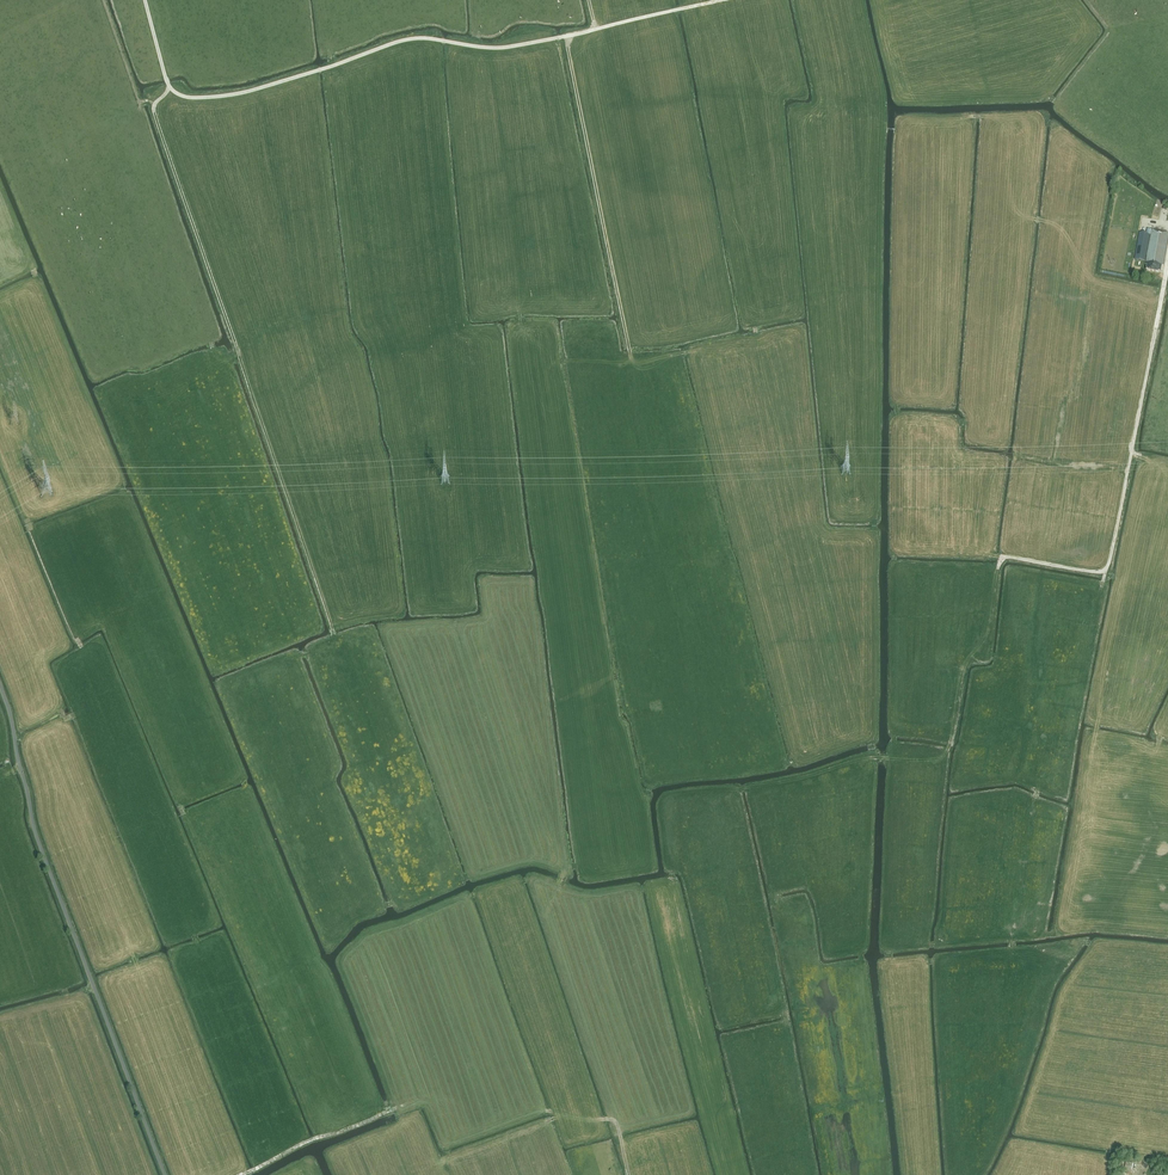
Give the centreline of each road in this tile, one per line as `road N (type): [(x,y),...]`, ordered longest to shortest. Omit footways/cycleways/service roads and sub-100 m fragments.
road 1 (unclassified): [(165,1174),(38,838),(0,688)]

